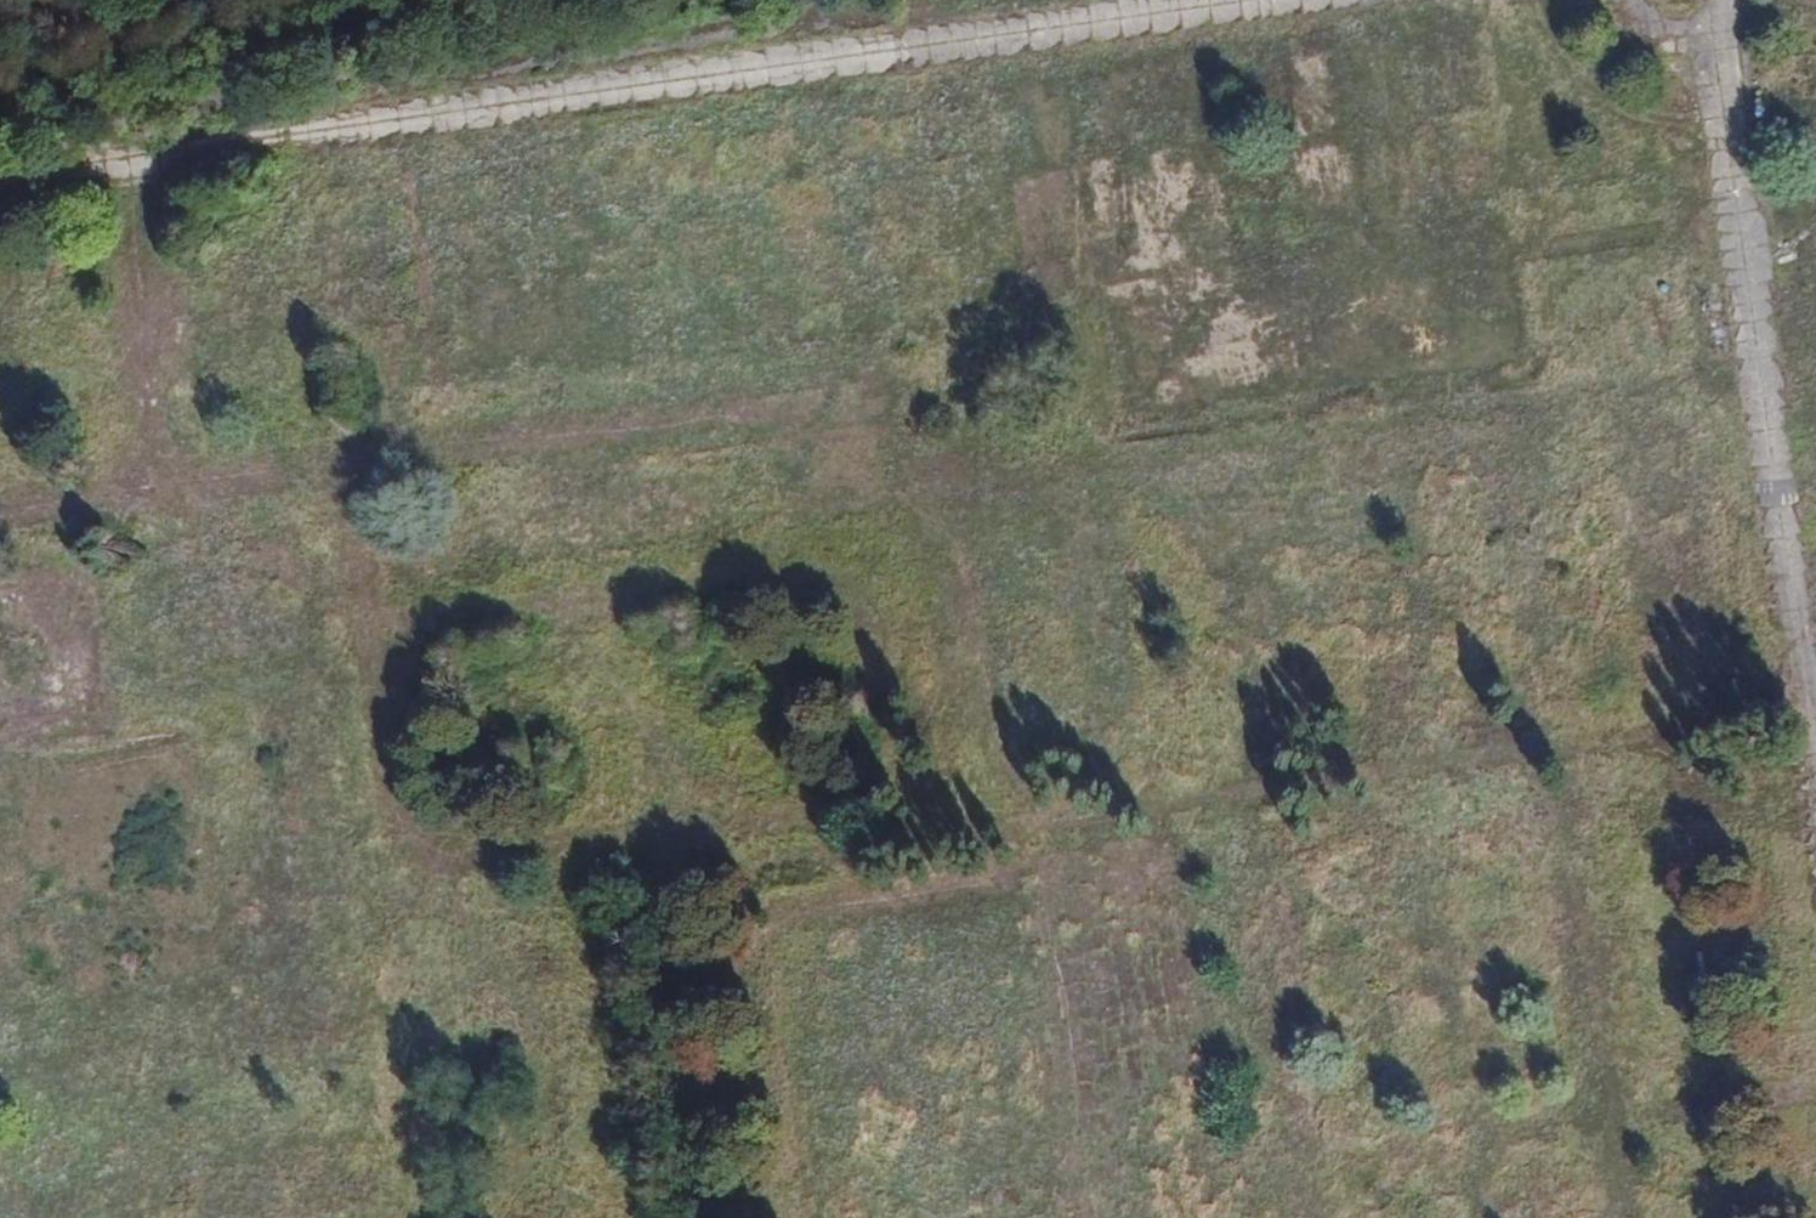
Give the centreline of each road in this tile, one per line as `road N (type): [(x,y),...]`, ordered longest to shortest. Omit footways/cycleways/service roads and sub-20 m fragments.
road 1 (track): [(1228,0),(0,183)]
road 2 (track): [(1705,0),(1815,741)]

